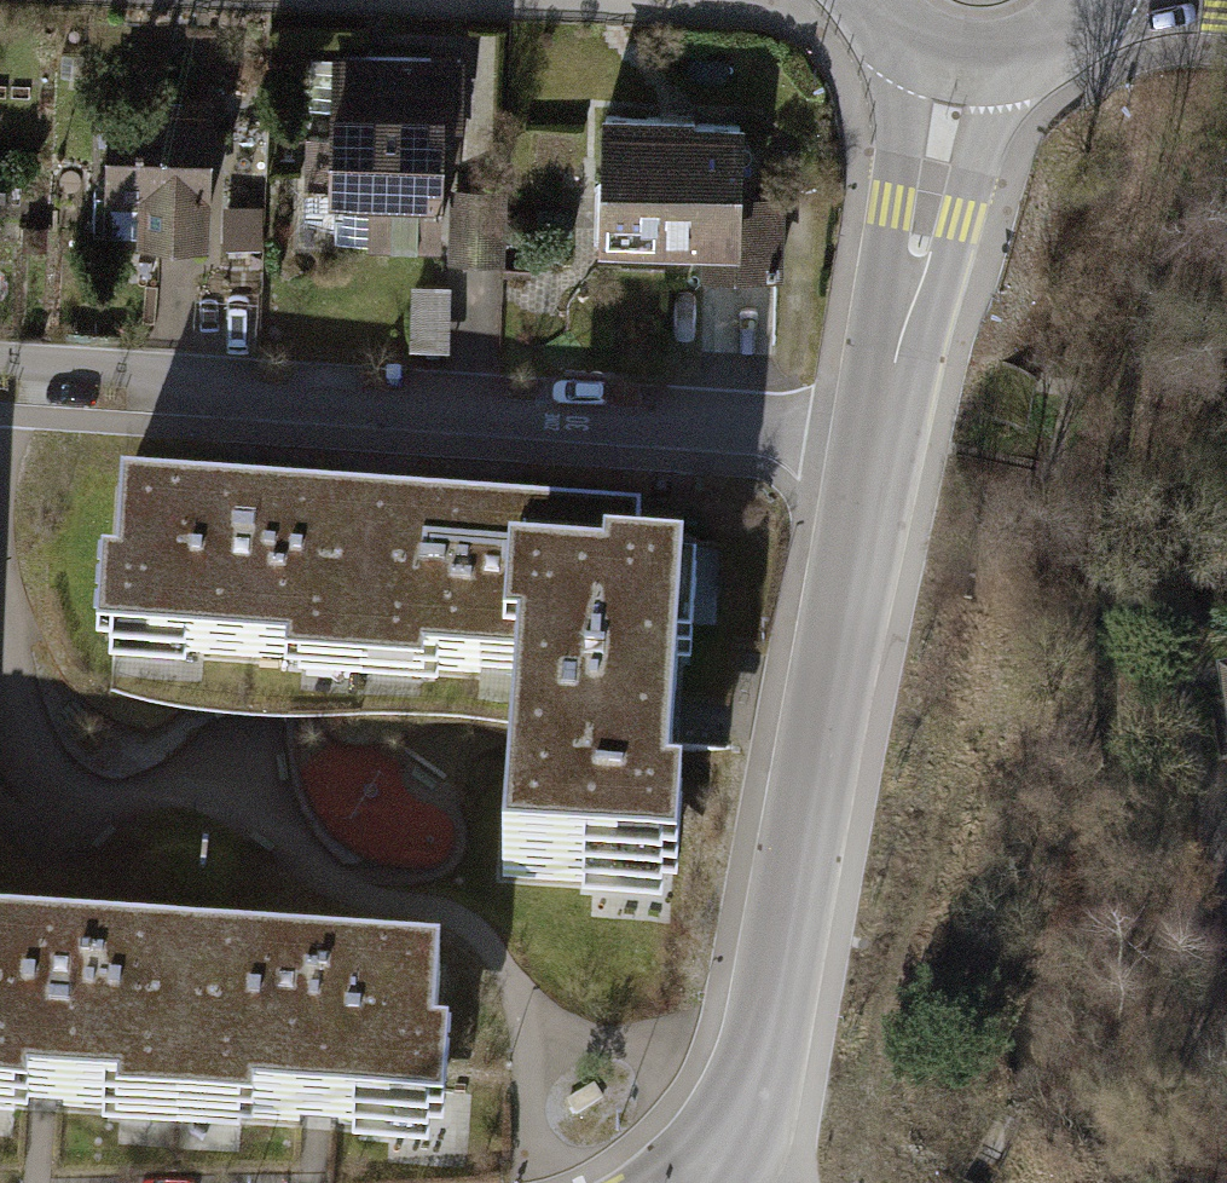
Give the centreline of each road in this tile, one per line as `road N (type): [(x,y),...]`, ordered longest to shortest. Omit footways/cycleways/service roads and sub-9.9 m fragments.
road 1 (residential): [(875,441),(769,425),(0,373)]
road 2 (tertiary): [(707,1177),(734,1136),(766,1034),(875,441)]
road 3 (track): [(869,1182),(871,1066),(1053,469)]
road 4 (tertiary): [(875,441),(959,56)]
road 5 (tertiary): [(959,56),(998,61),(1036,53),(1068,32),(1092,0)]

